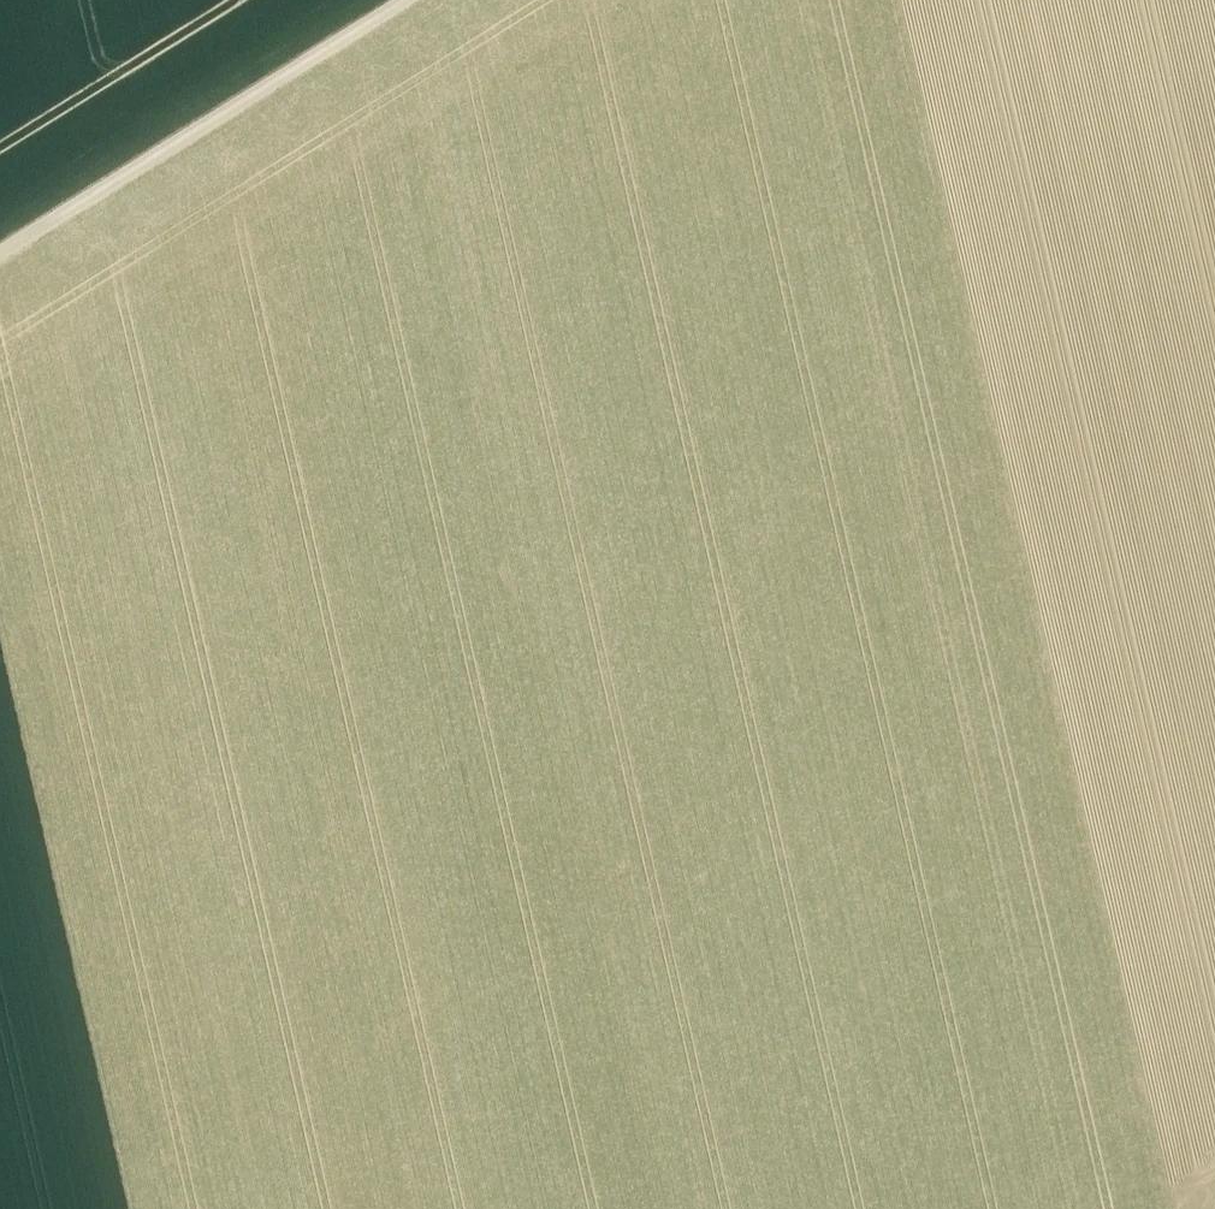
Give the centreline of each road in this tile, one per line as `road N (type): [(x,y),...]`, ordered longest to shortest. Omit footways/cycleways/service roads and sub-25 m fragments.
road 1 (track): [(0,261),(418,0)]

